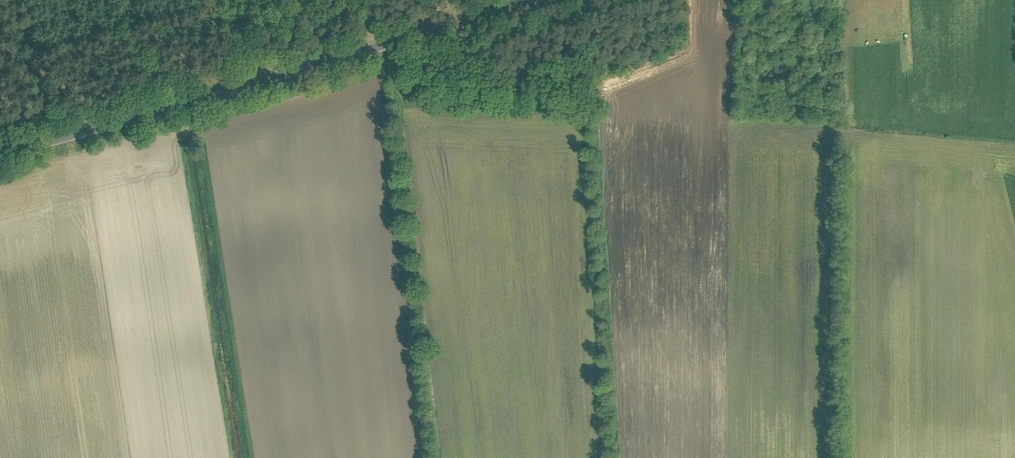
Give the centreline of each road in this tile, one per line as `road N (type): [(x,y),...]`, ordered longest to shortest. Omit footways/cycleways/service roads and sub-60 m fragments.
road 1 (tertiary): [(0,156),(541,0)]

